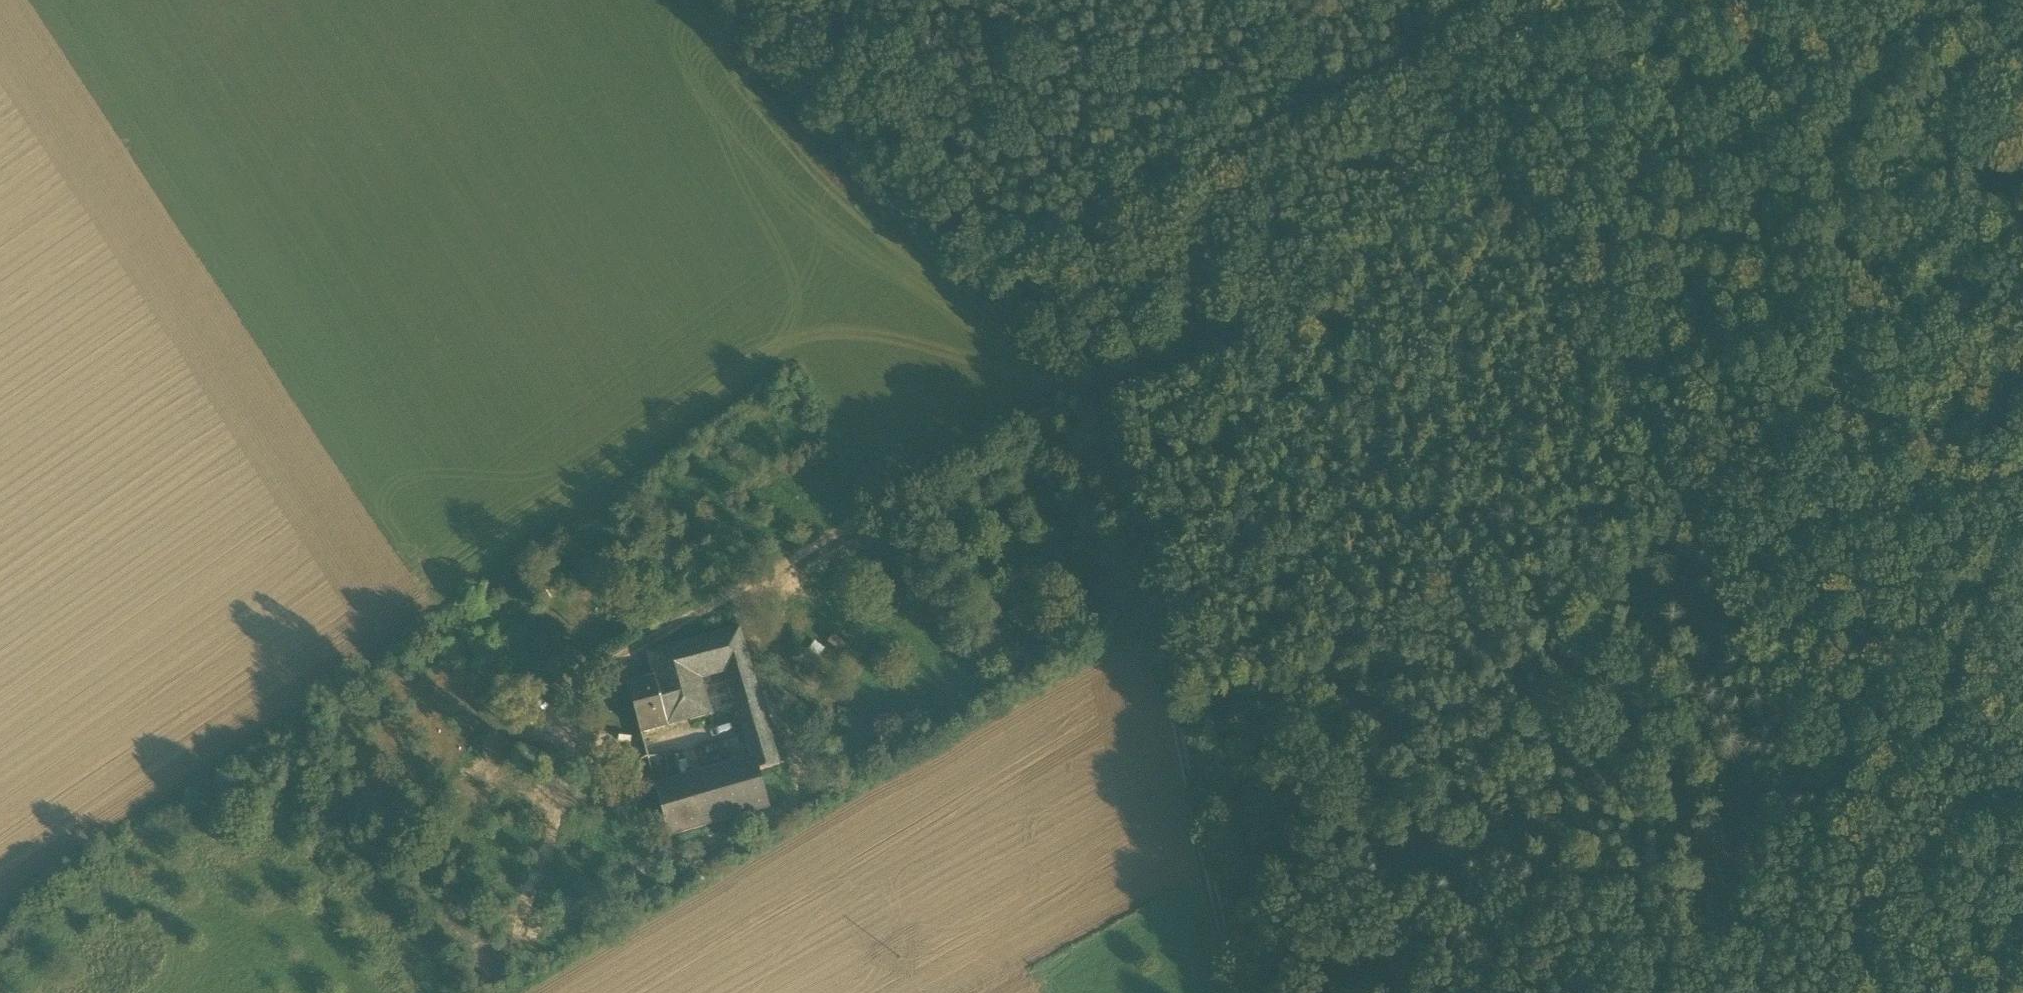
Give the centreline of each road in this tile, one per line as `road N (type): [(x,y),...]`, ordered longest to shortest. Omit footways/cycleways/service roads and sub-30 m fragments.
road 1 (track): [(1080,391),(932,249)]

